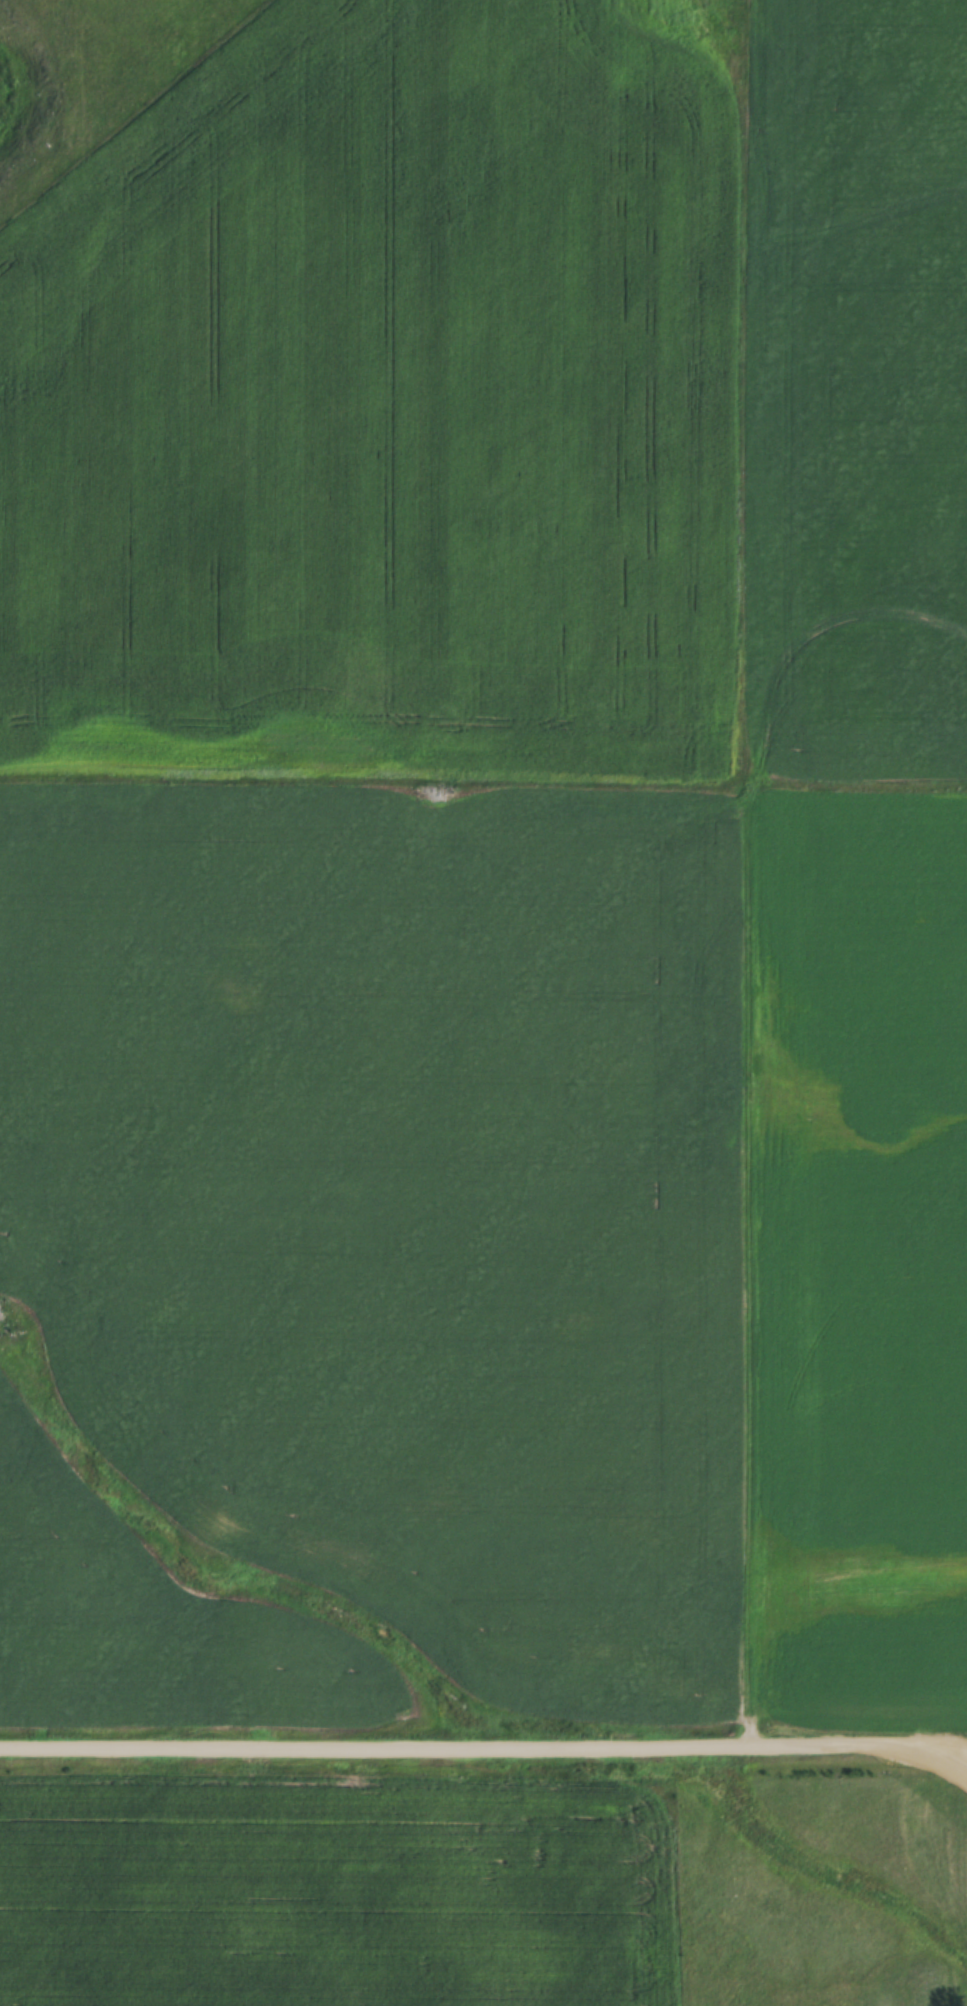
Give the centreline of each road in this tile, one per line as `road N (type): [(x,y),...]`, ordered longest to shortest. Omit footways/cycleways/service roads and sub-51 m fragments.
road 1 (residential): [(966,1757),(937,1744),(895,1743),(0,1747)]

